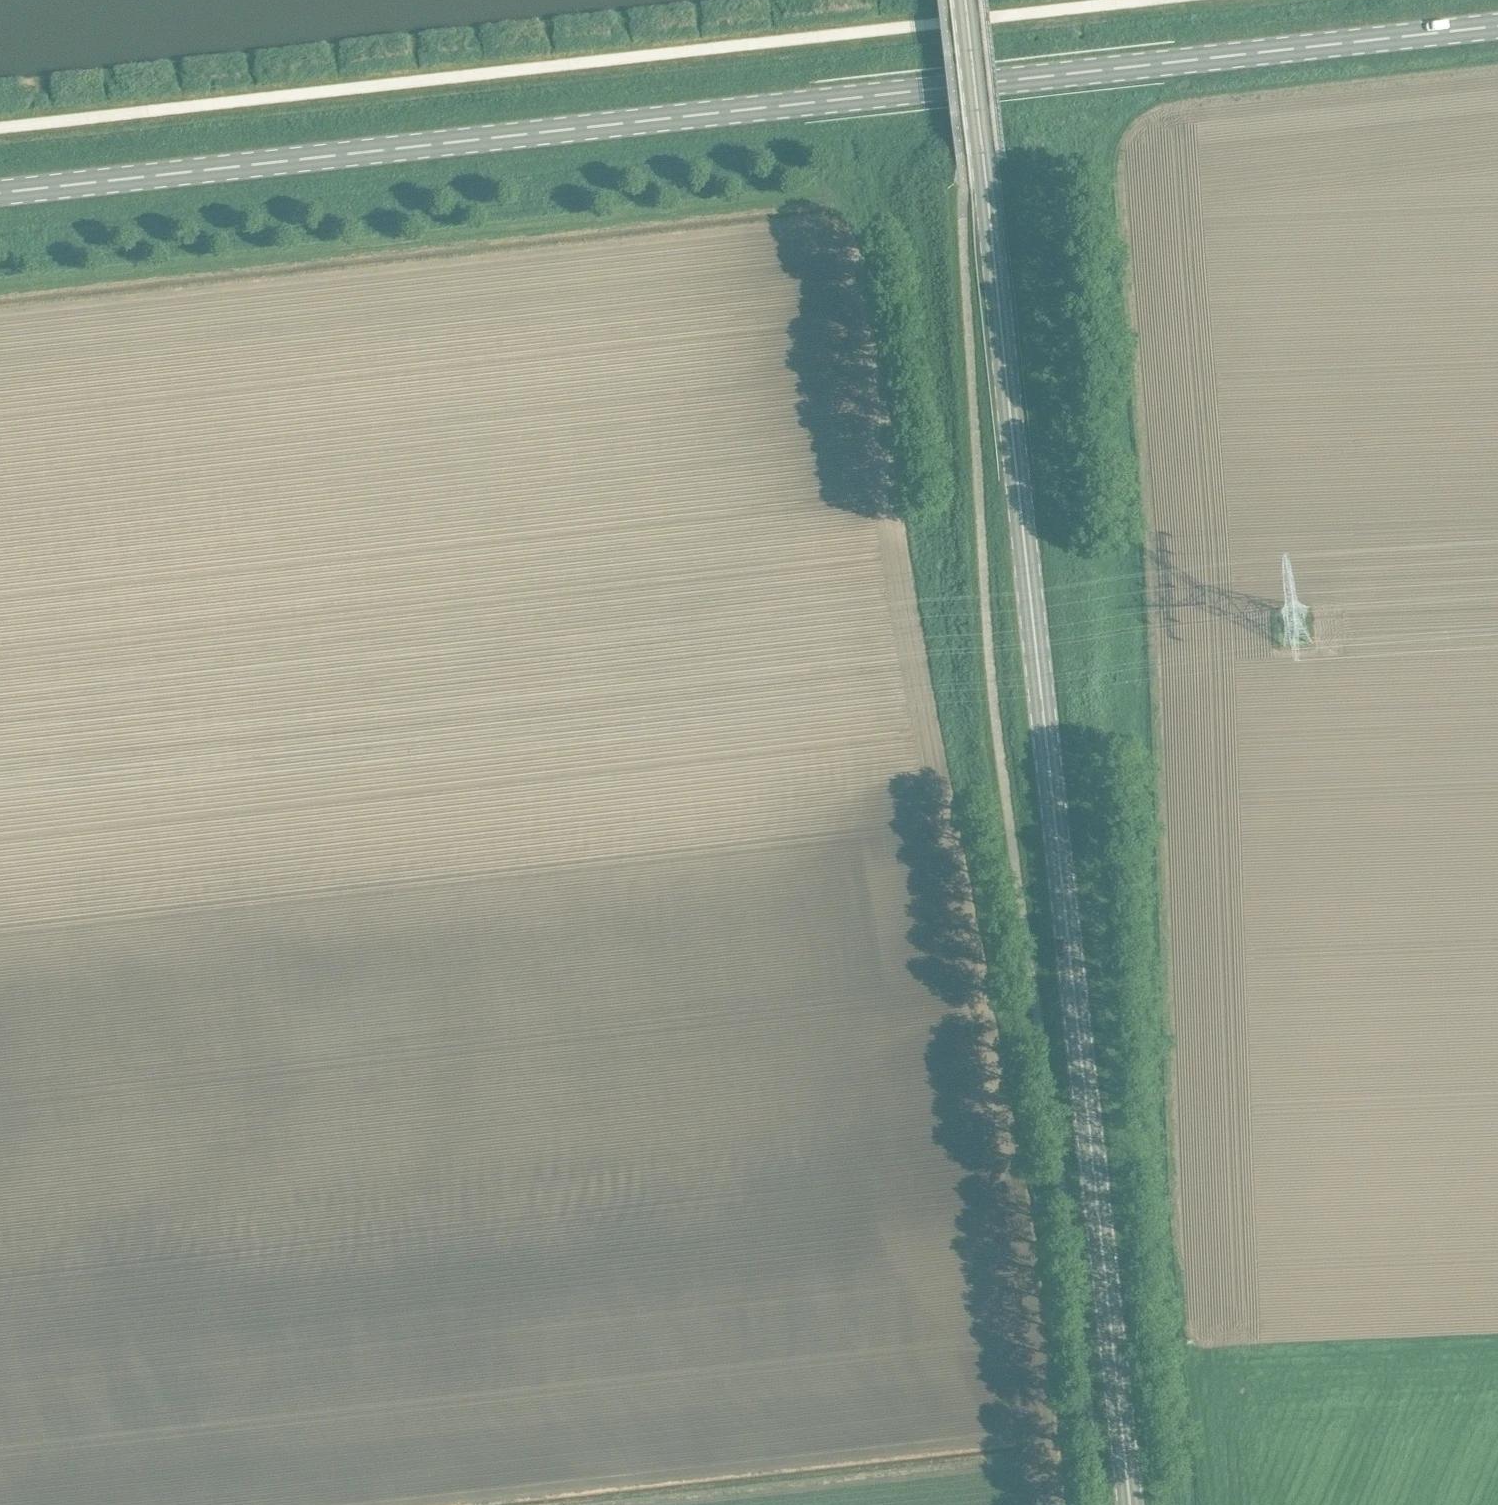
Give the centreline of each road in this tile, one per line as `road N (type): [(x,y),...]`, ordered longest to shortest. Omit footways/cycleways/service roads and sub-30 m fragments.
road 1 (secondary): [(1131,1504),(965,0)]
road 2 (primary): [(0,194),(1497,27)]

